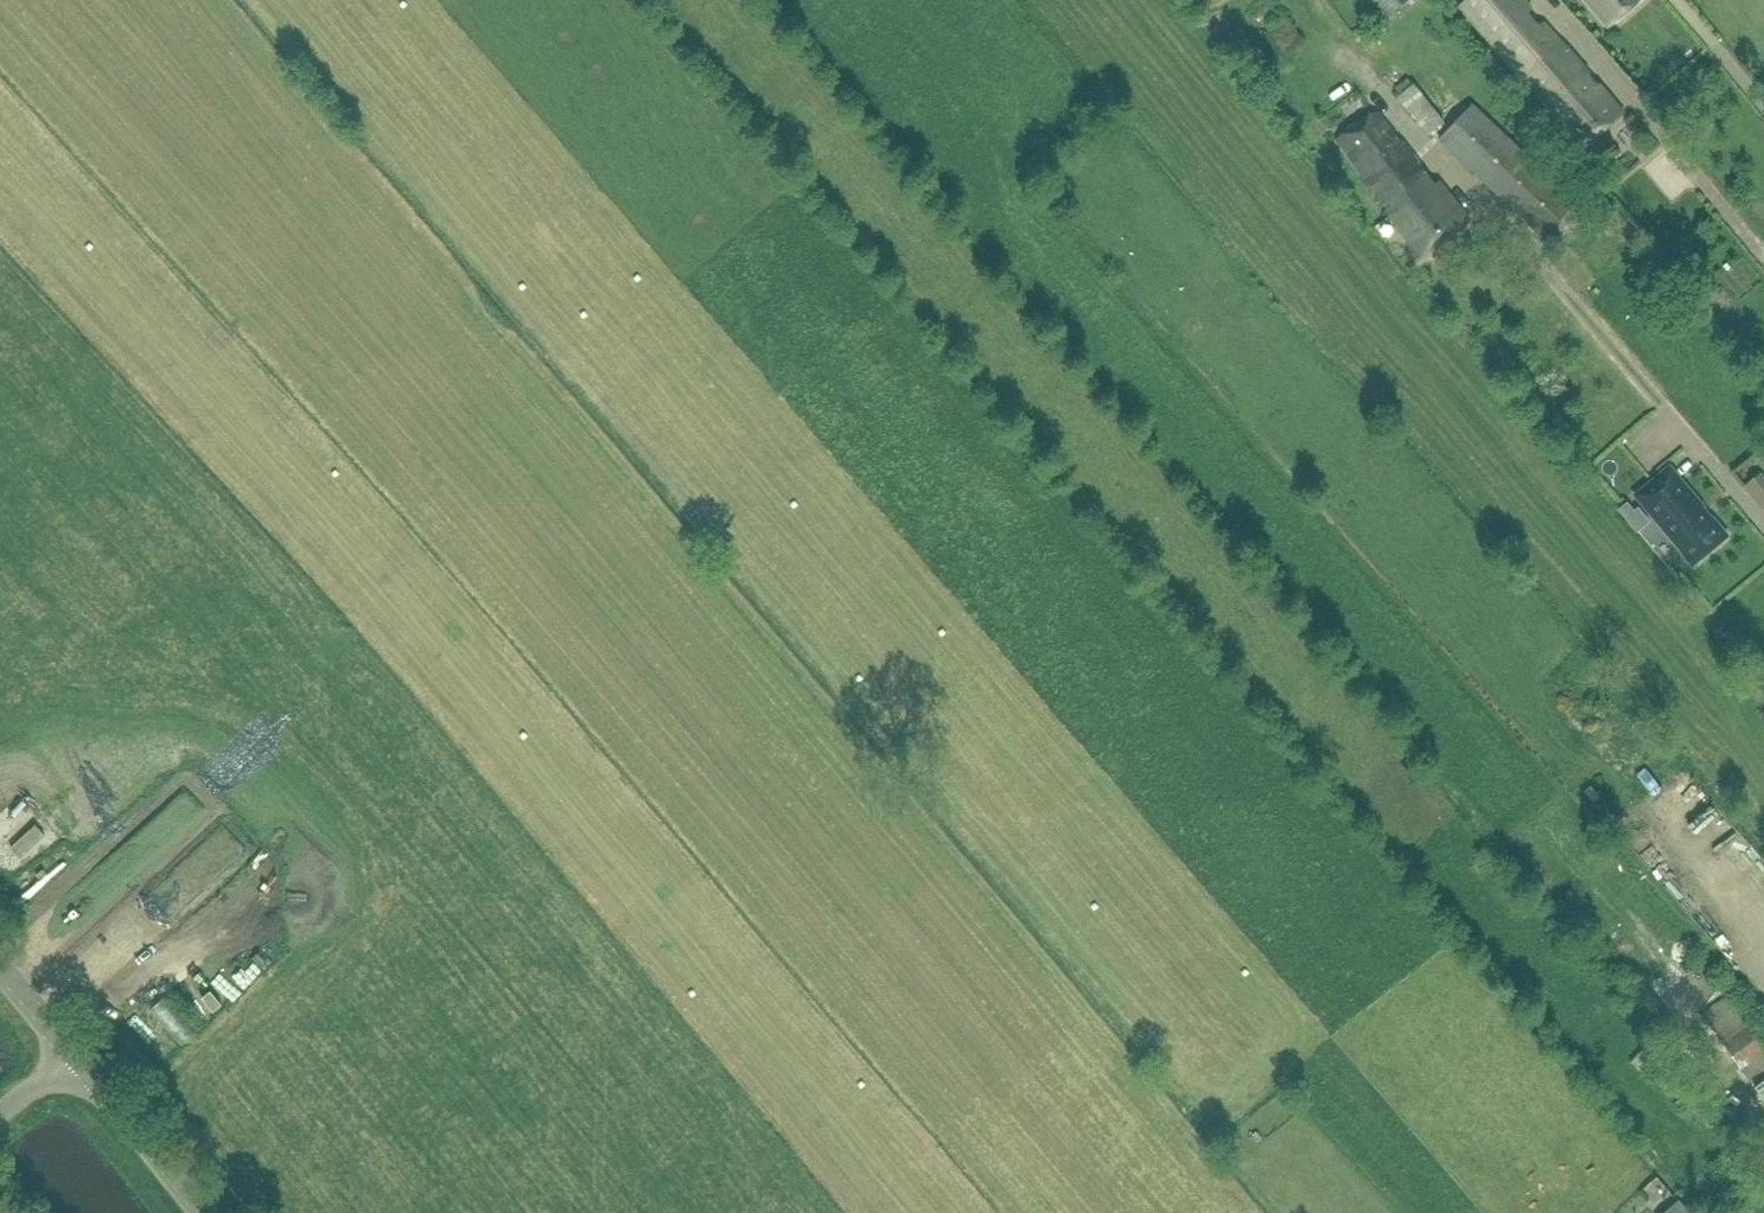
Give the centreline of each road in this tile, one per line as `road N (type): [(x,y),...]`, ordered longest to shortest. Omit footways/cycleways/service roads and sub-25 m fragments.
road 1 (tertiary): [(208,1212),(76,1056)]

